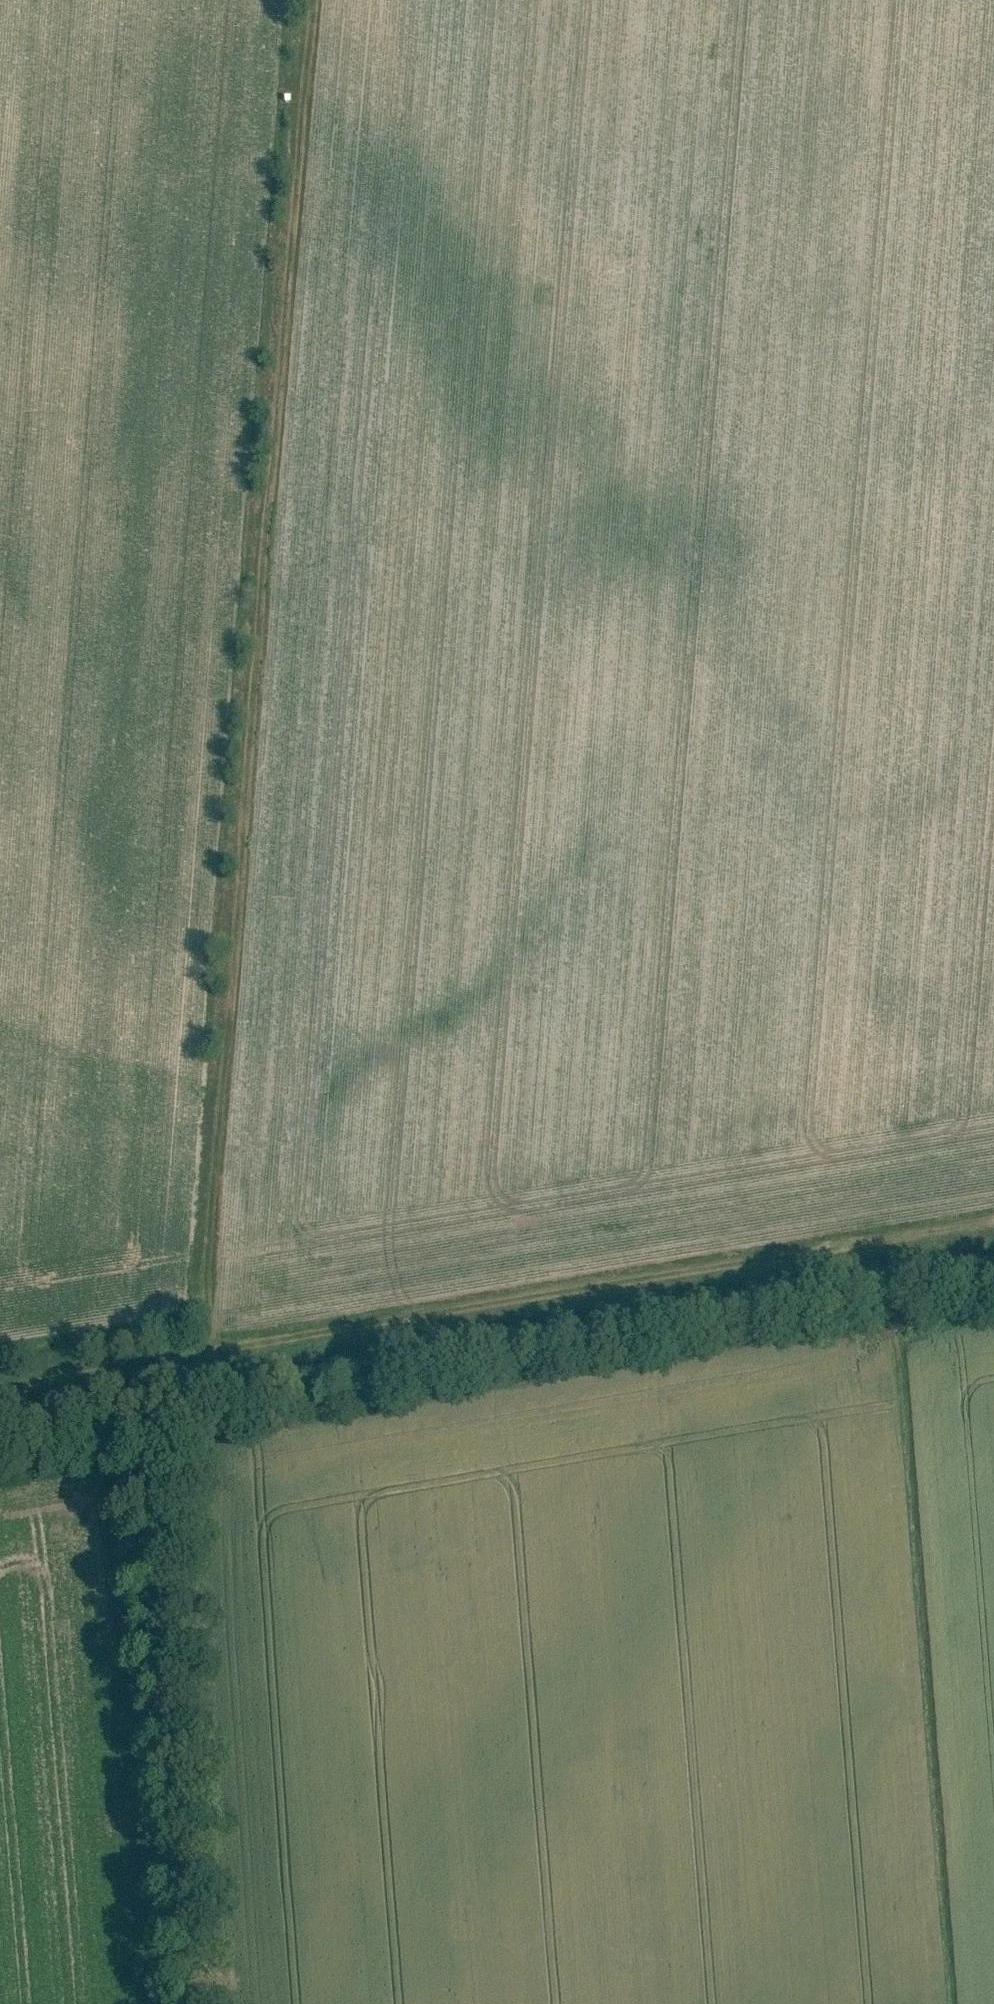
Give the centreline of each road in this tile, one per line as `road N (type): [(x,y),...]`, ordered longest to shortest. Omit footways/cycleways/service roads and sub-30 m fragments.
road 1 (track): [(993,1223),(0,1386)]

